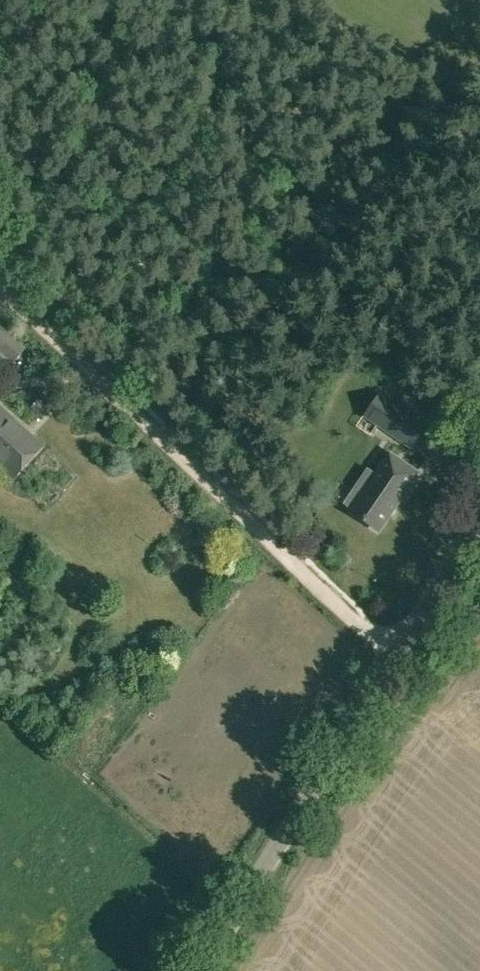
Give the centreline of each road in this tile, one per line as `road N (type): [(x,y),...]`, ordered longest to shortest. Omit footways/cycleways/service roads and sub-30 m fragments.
road 1 (track): [(0,289),(396,656)]
road 2 (tertiary): [(198,970),(479,516)]

